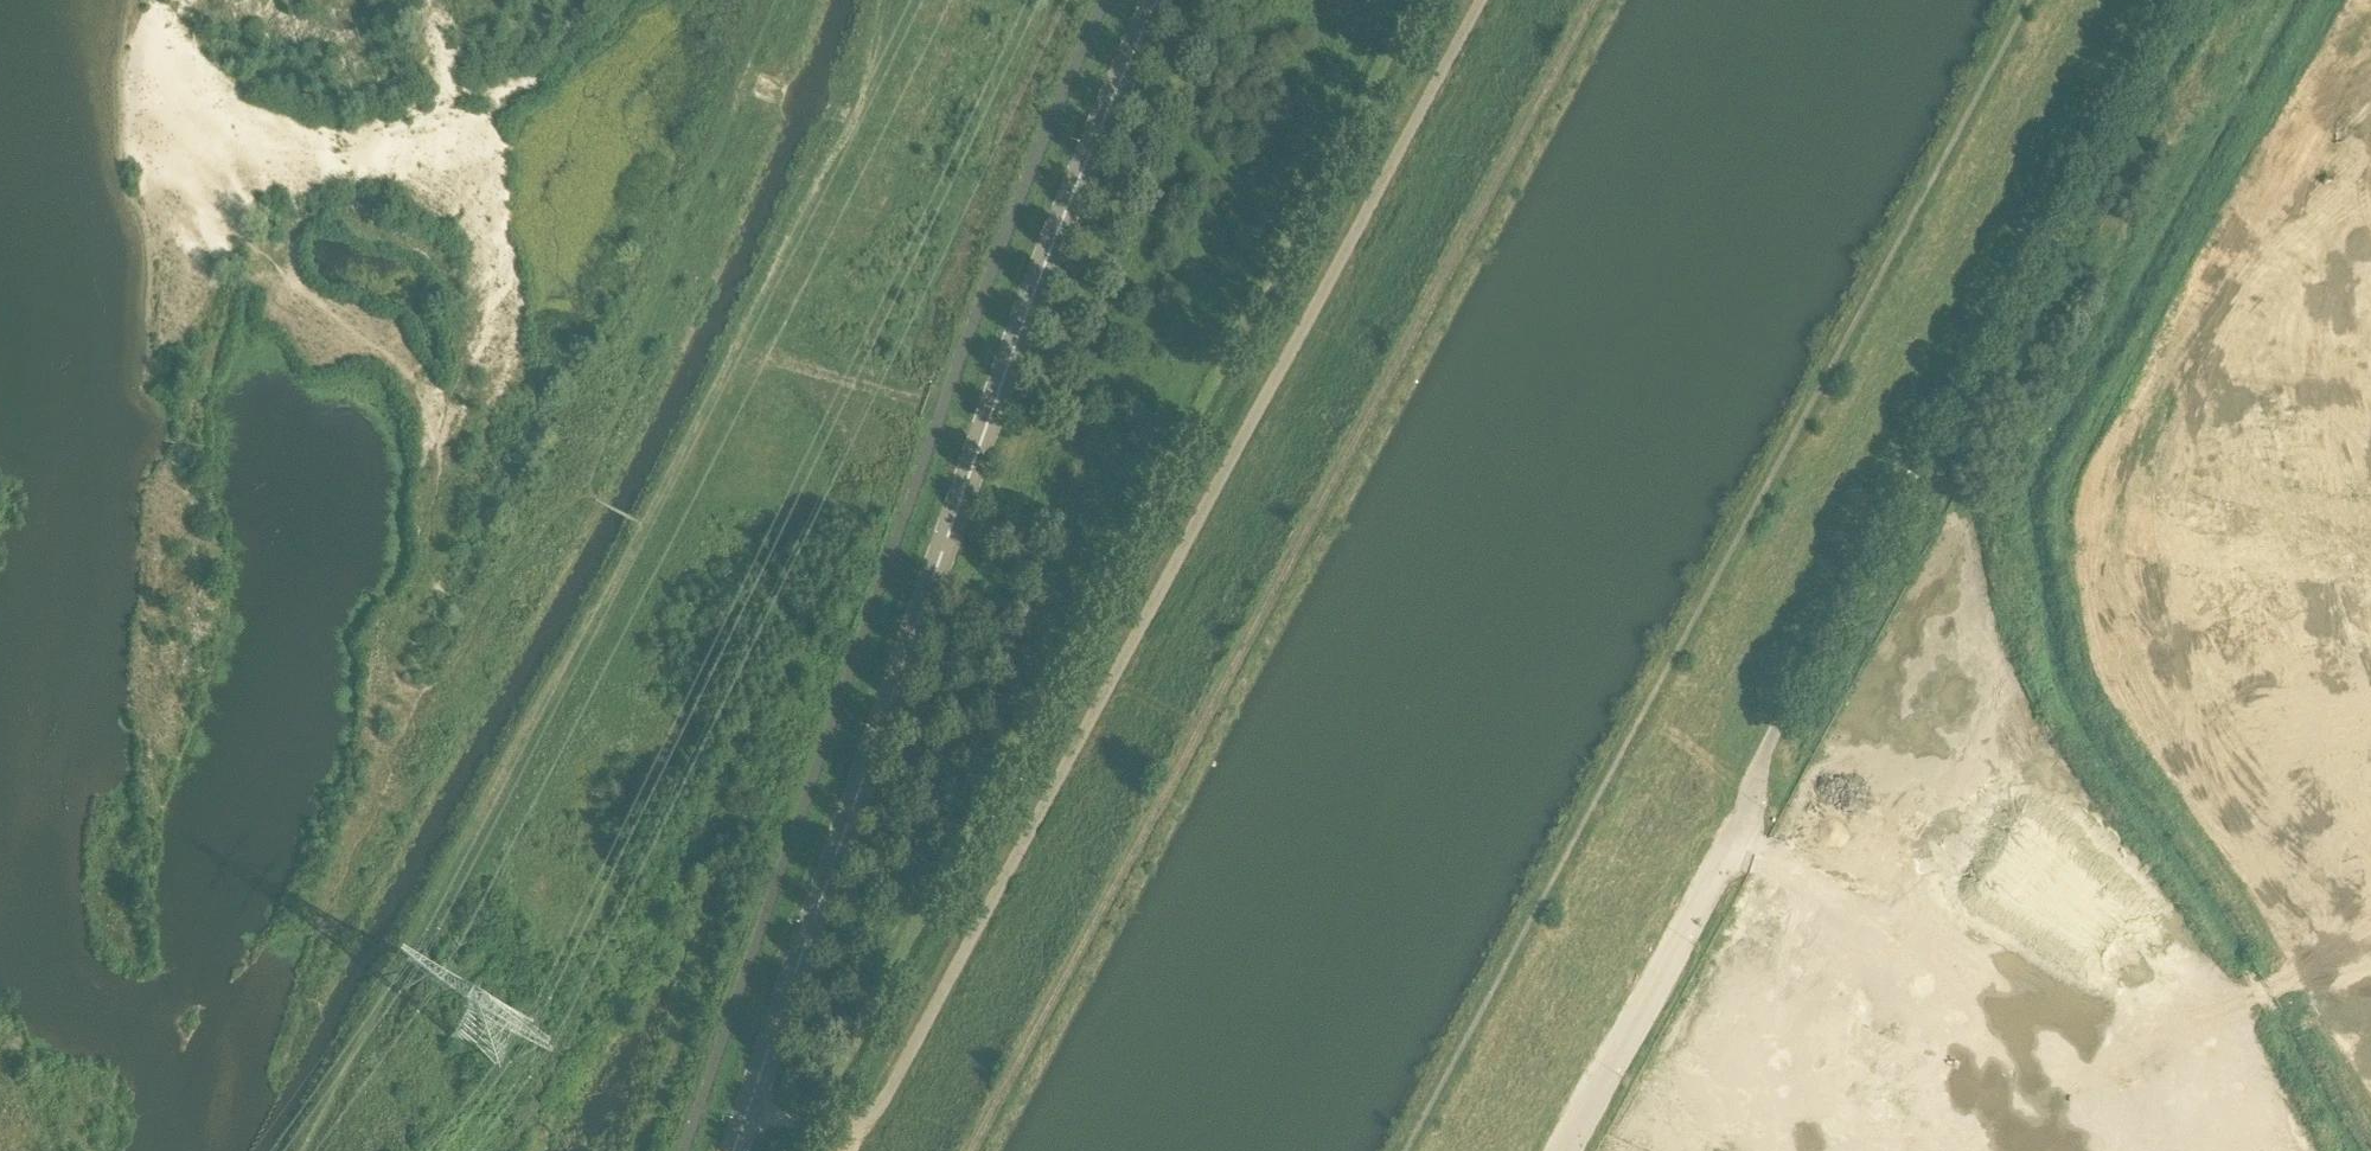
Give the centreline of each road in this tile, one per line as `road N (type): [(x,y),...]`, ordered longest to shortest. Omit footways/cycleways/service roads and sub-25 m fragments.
road 1 (unclassified): [(750,1110),(841,1126),(878,1108),(1483,0)]
road 2 (unclassified): [(1562,1150),(1743,829),(1767,744),(2163,0)]
road 3 (tertiary): [(750,1110),(1091,136),(1151,0)]

